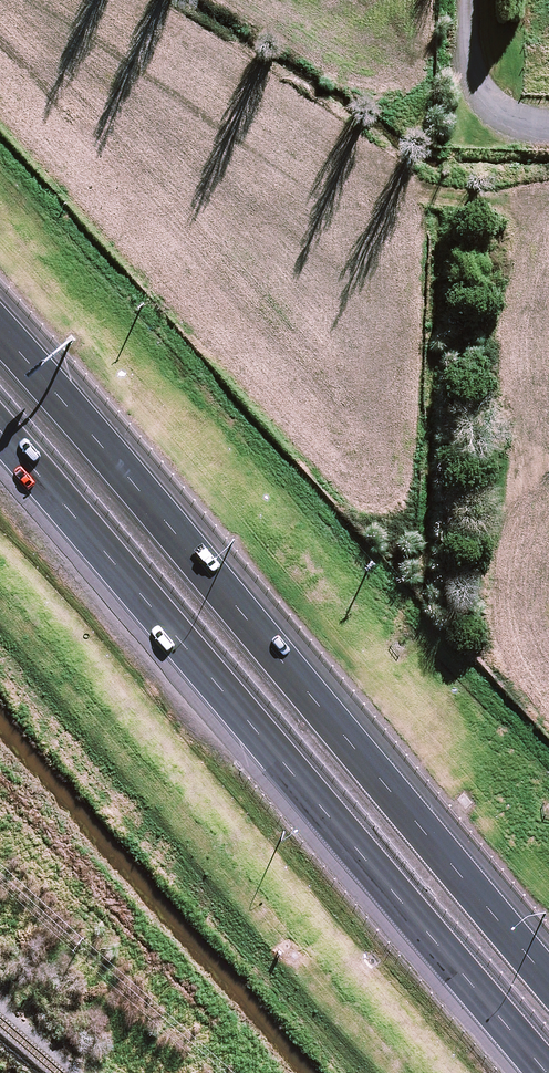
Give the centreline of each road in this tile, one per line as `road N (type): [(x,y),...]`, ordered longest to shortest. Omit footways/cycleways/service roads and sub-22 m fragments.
road 1 (motorway): [(0,314),(548,959)]
road 2 (motorway): [(543,1072),(0,431)]

